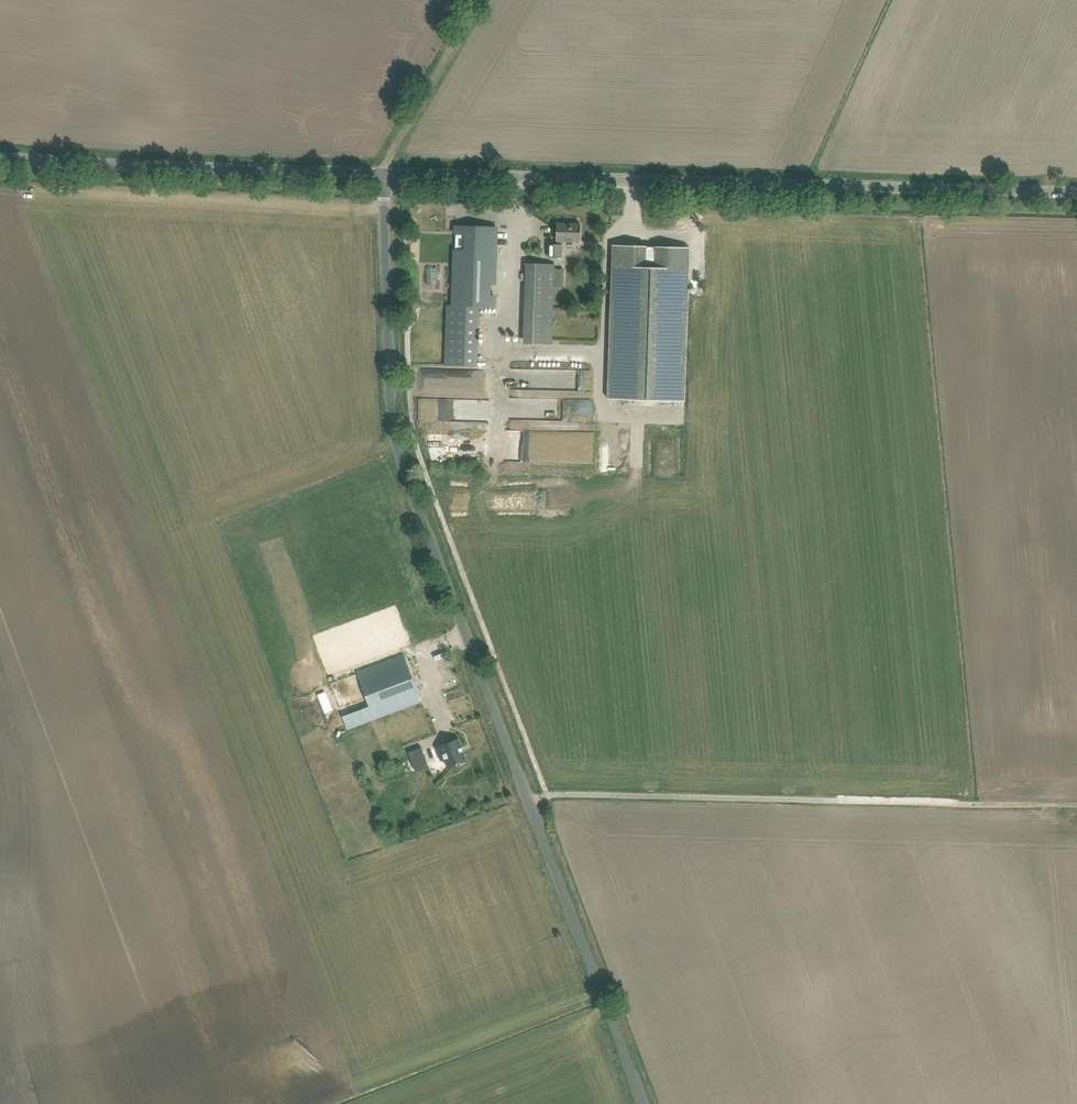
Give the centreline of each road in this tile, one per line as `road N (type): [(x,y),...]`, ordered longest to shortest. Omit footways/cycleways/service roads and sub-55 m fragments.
road 1 (unclassified): [(644,1103),(398,452),(385,174)]
road 2 (tertiary): [(1076,193),(385,174)]
road 3 (track): [(1076,805),(529,799)]
road 4 (tertiary): [(385,174),(0,158)]
road 5 (track): [(385,174),(479,0)]

